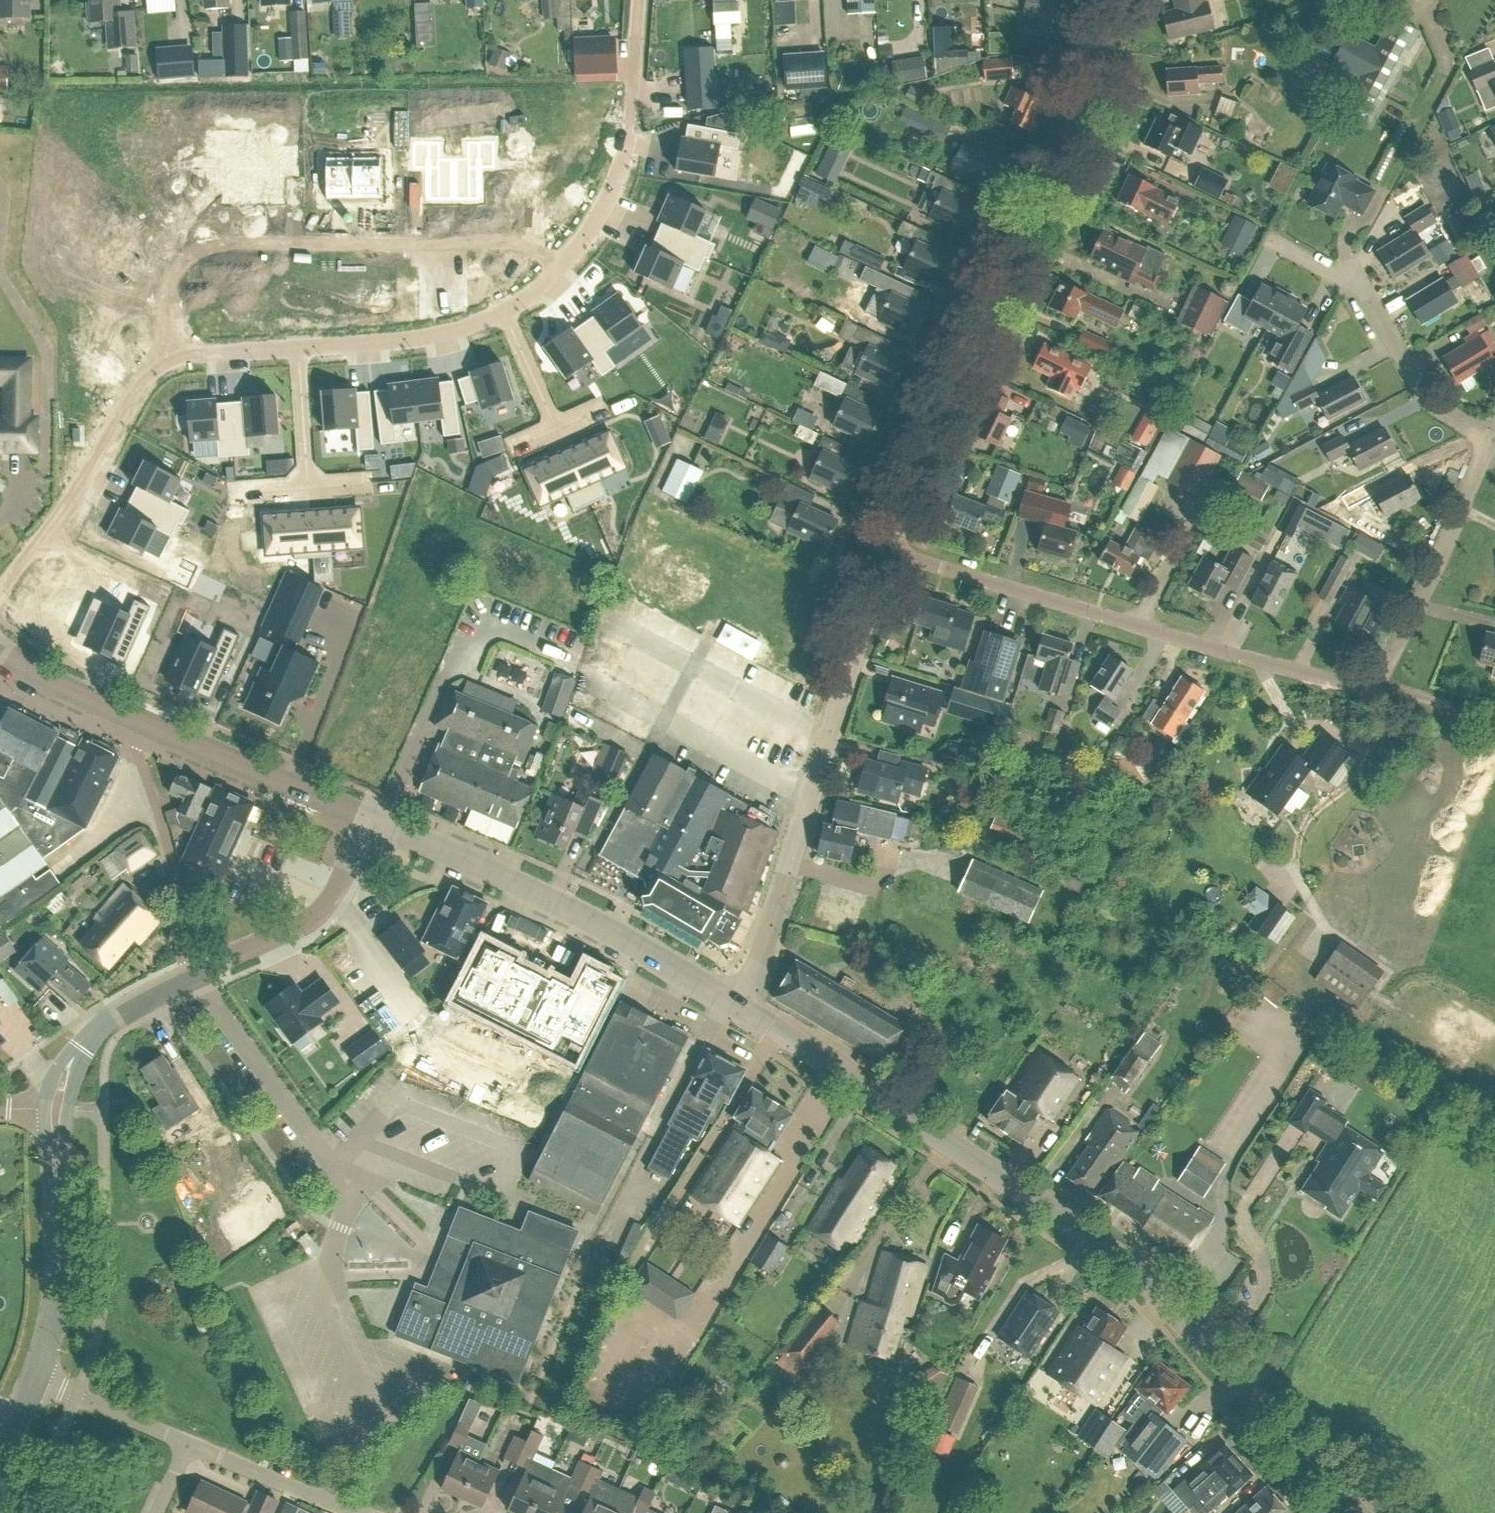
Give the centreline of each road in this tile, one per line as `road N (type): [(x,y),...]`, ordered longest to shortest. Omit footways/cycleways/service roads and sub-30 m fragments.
road 1 (secondary): [(1353,1512),(1181,1316),(1069,1220),(737,1002)]
road 2 (residential): [(886,551),(1376,689),(1491,442)]
road 3 (unclassified): [(886,551),(1003,274),(1073,138),(1113,0)]
road 4 (residential): [(161,361),(170,285),(190,256),(206,248),(519,241),(579,255)]
road 5 (unclassified): [(737,1002),(768,937),(886,551)]
road 6 (residential): [(161,361),(453,331),(506,313),(579,255)]
road 7 (secondary): [(737,1002),(626,935),(365,818)]
road 8 (residential): [(1491,442),(1421,390),(1356,283),(1275,245)]
road 9 (residential): [(0,592),(161,361)]
road 10 (tertiary): [(31,1384),(54,1318),(57,1111)]
road 11 (residential): [(579,255),(610,206),(624,160),(639,0)]
road 12 (residential): [(196,973),(175,864),(139,749),(148,725)]
road 13 (tertiary): [(196,973),(309,919),(328,900),(365,818)]
road 14 (secondary): [(365,818),(148,725)]
road 15 (tertiary): [(57,1111),(68,1071),(115,1014),(196,973)]
road 16 (residential): [(363,1512),(190,1446)]
road 17 (residential): [(190,1446),(31,1384)]
road 18 (secondary): [(148,725),(0,647)]
road 19 (track): [(1383,193),(1447,67)]
road 20 (track): [(1376,689),(1494,718)]

